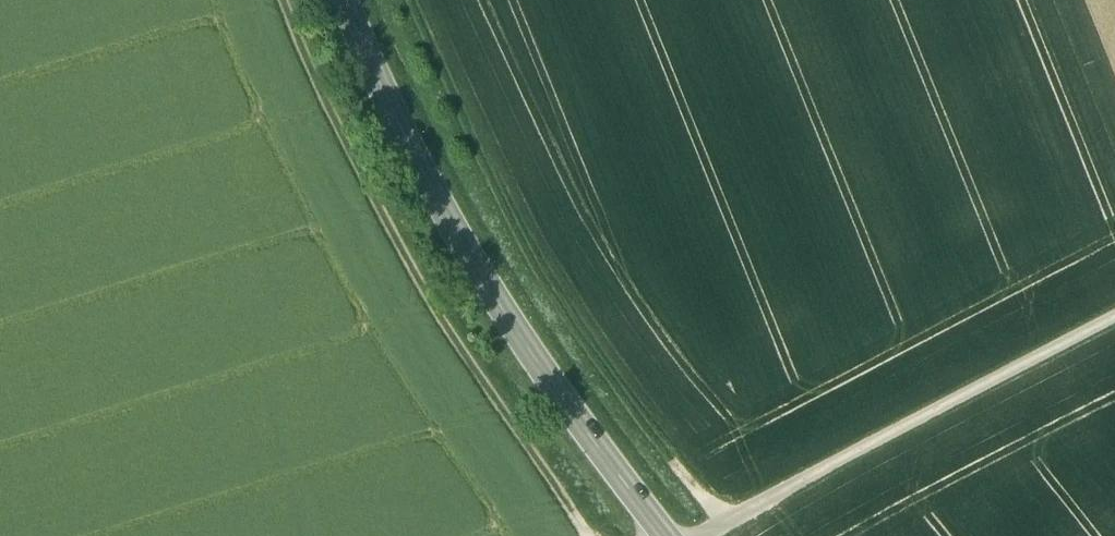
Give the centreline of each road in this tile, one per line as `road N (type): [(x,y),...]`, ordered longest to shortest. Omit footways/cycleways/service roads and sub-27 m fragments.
road 1 (secondary): [(661,535),(568,412),(489,281),(397,107),(353,0)]
road 2 (track): [(419,0),(549,287),(666,453),(730,525)]
road 3 (track): [(291,0),(436,307),(584,535)]
road 4 (track): [(1114,318),(701,535)]

